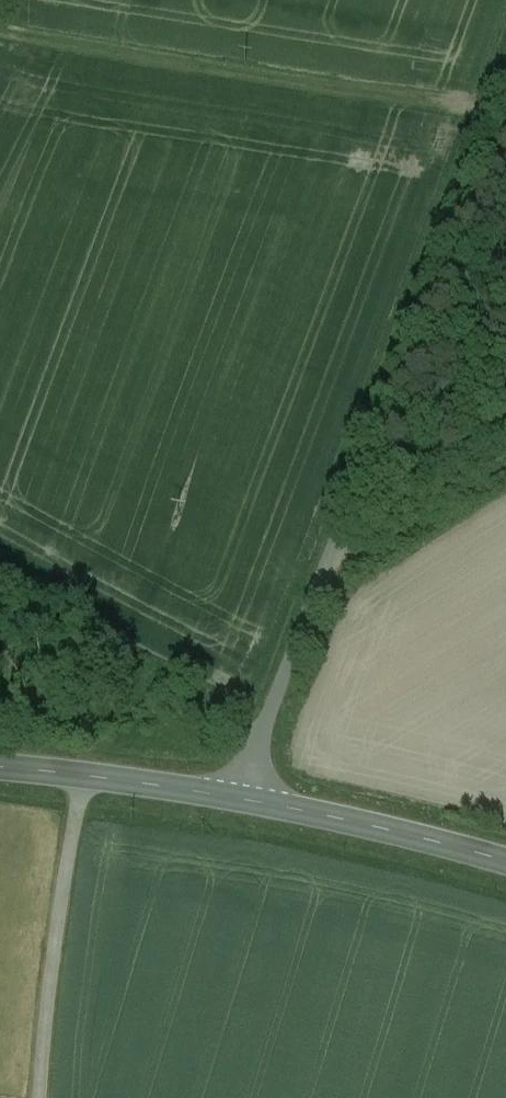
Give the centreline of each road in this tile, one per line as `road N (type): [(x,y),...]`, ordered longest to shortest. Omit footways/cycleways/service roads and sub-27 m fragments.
road 1 (unclassified): [(505,78),(246,801)]
road 2 (tertiary): [(246,801),(505,863)]
road 3 (tertiary): [(0,768),(246,801)]
road 4 (track): [(505,459),(398,526),(330,557)]

